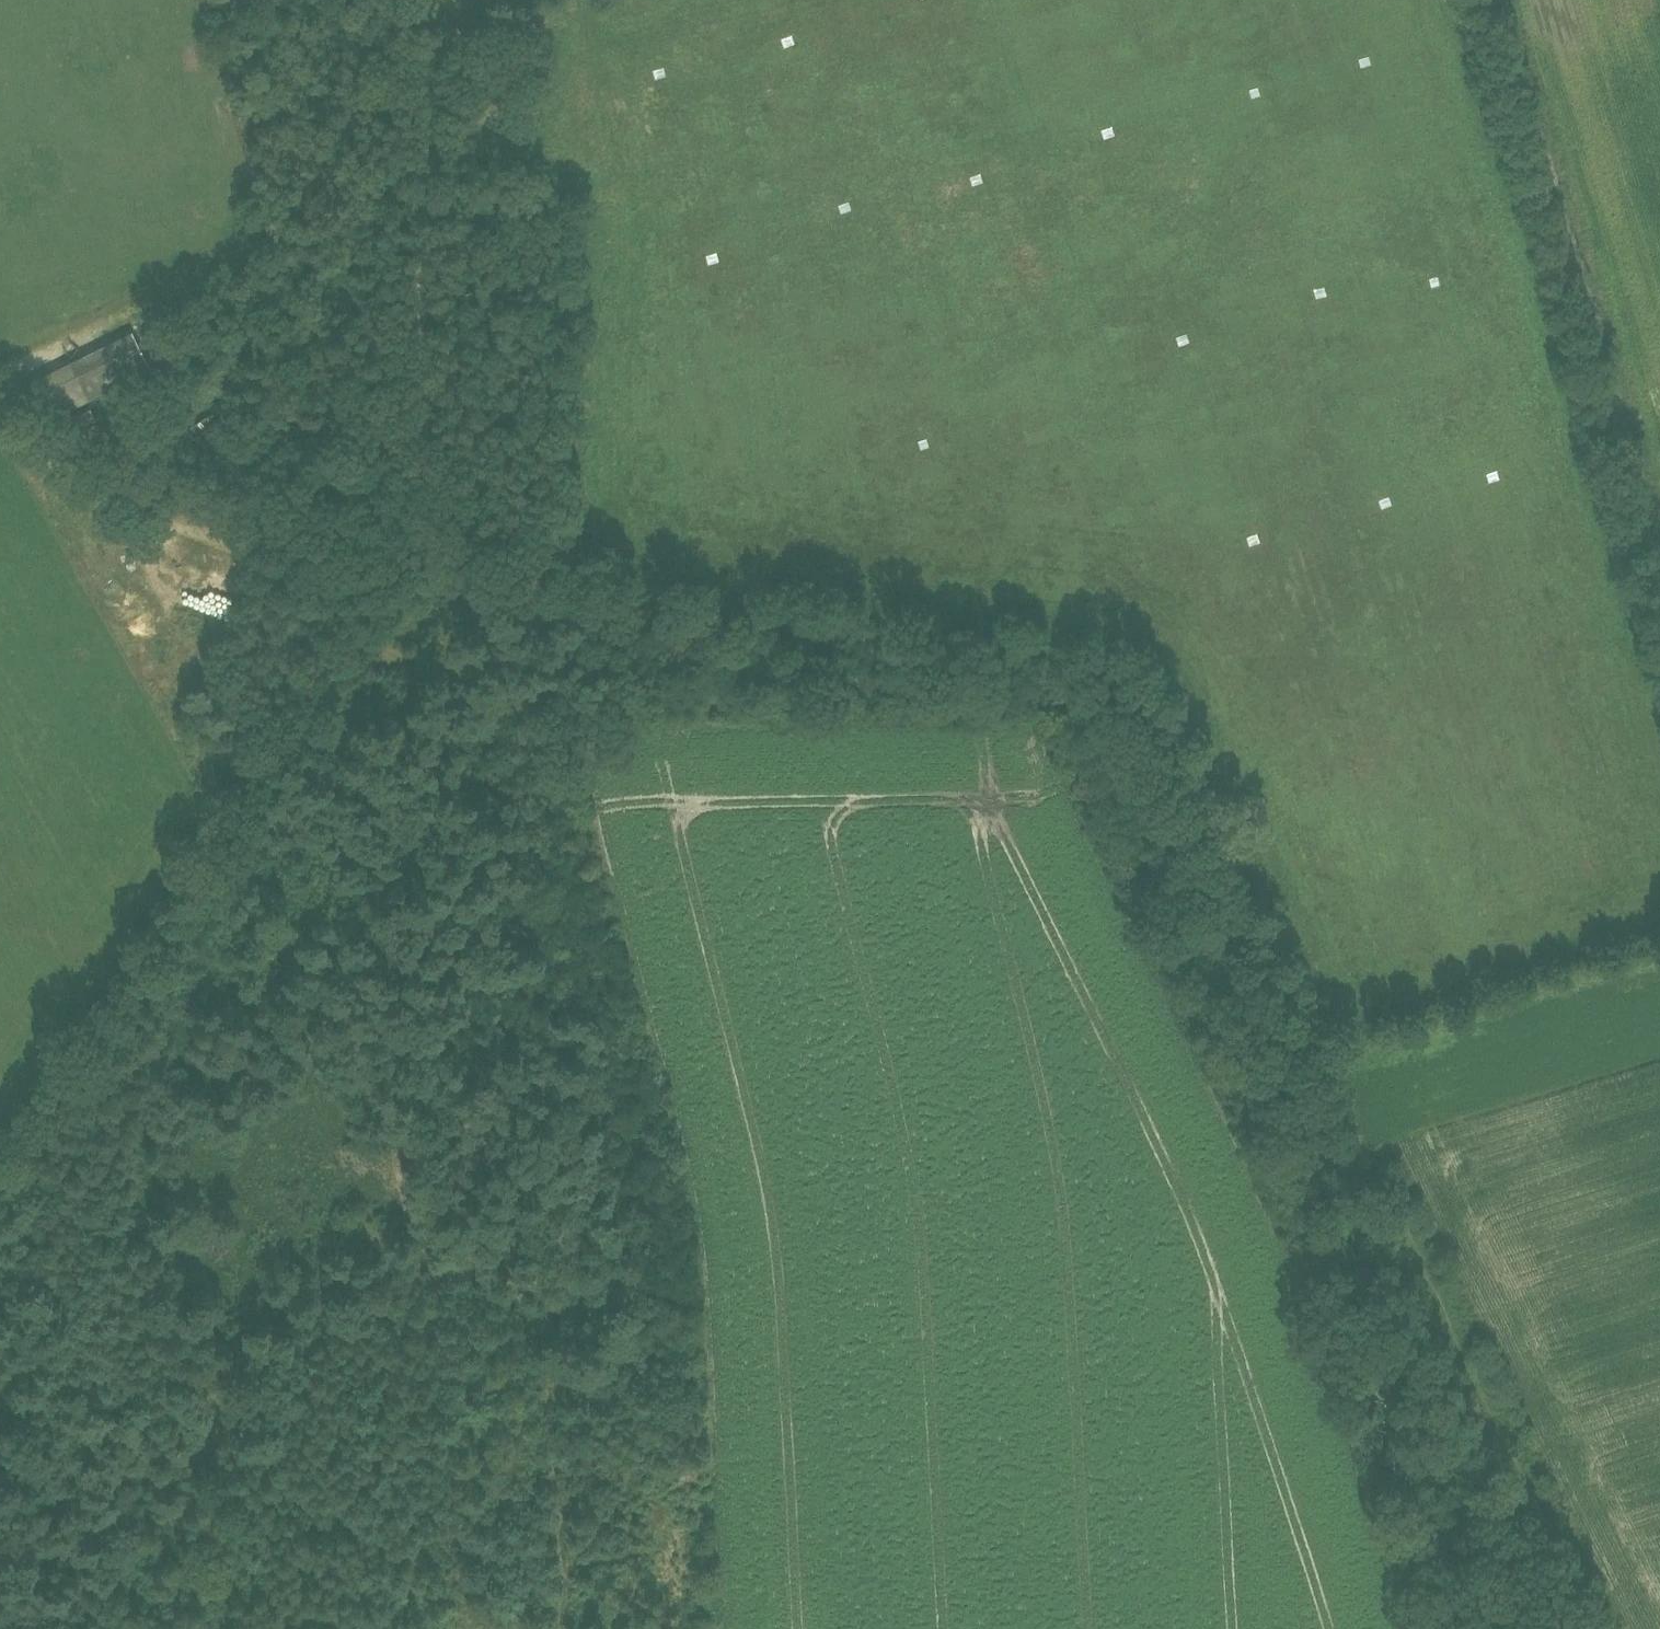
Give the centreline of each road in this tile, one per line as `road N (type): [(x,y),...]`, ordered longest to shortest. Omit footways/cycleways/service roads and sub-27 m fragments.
road 1 (track): [(423,548),(557,586),(1023,645),(1090,661),(1139,706),(1303,1058),(1585,1628)]
road 2 (track): [(359,0),(366,111),(409,219),(423,548)]
road 3 (track): [(409,219),(271,236),(133,308),(0,359)]
road 4 (track): [(423,548),(292,511)]

